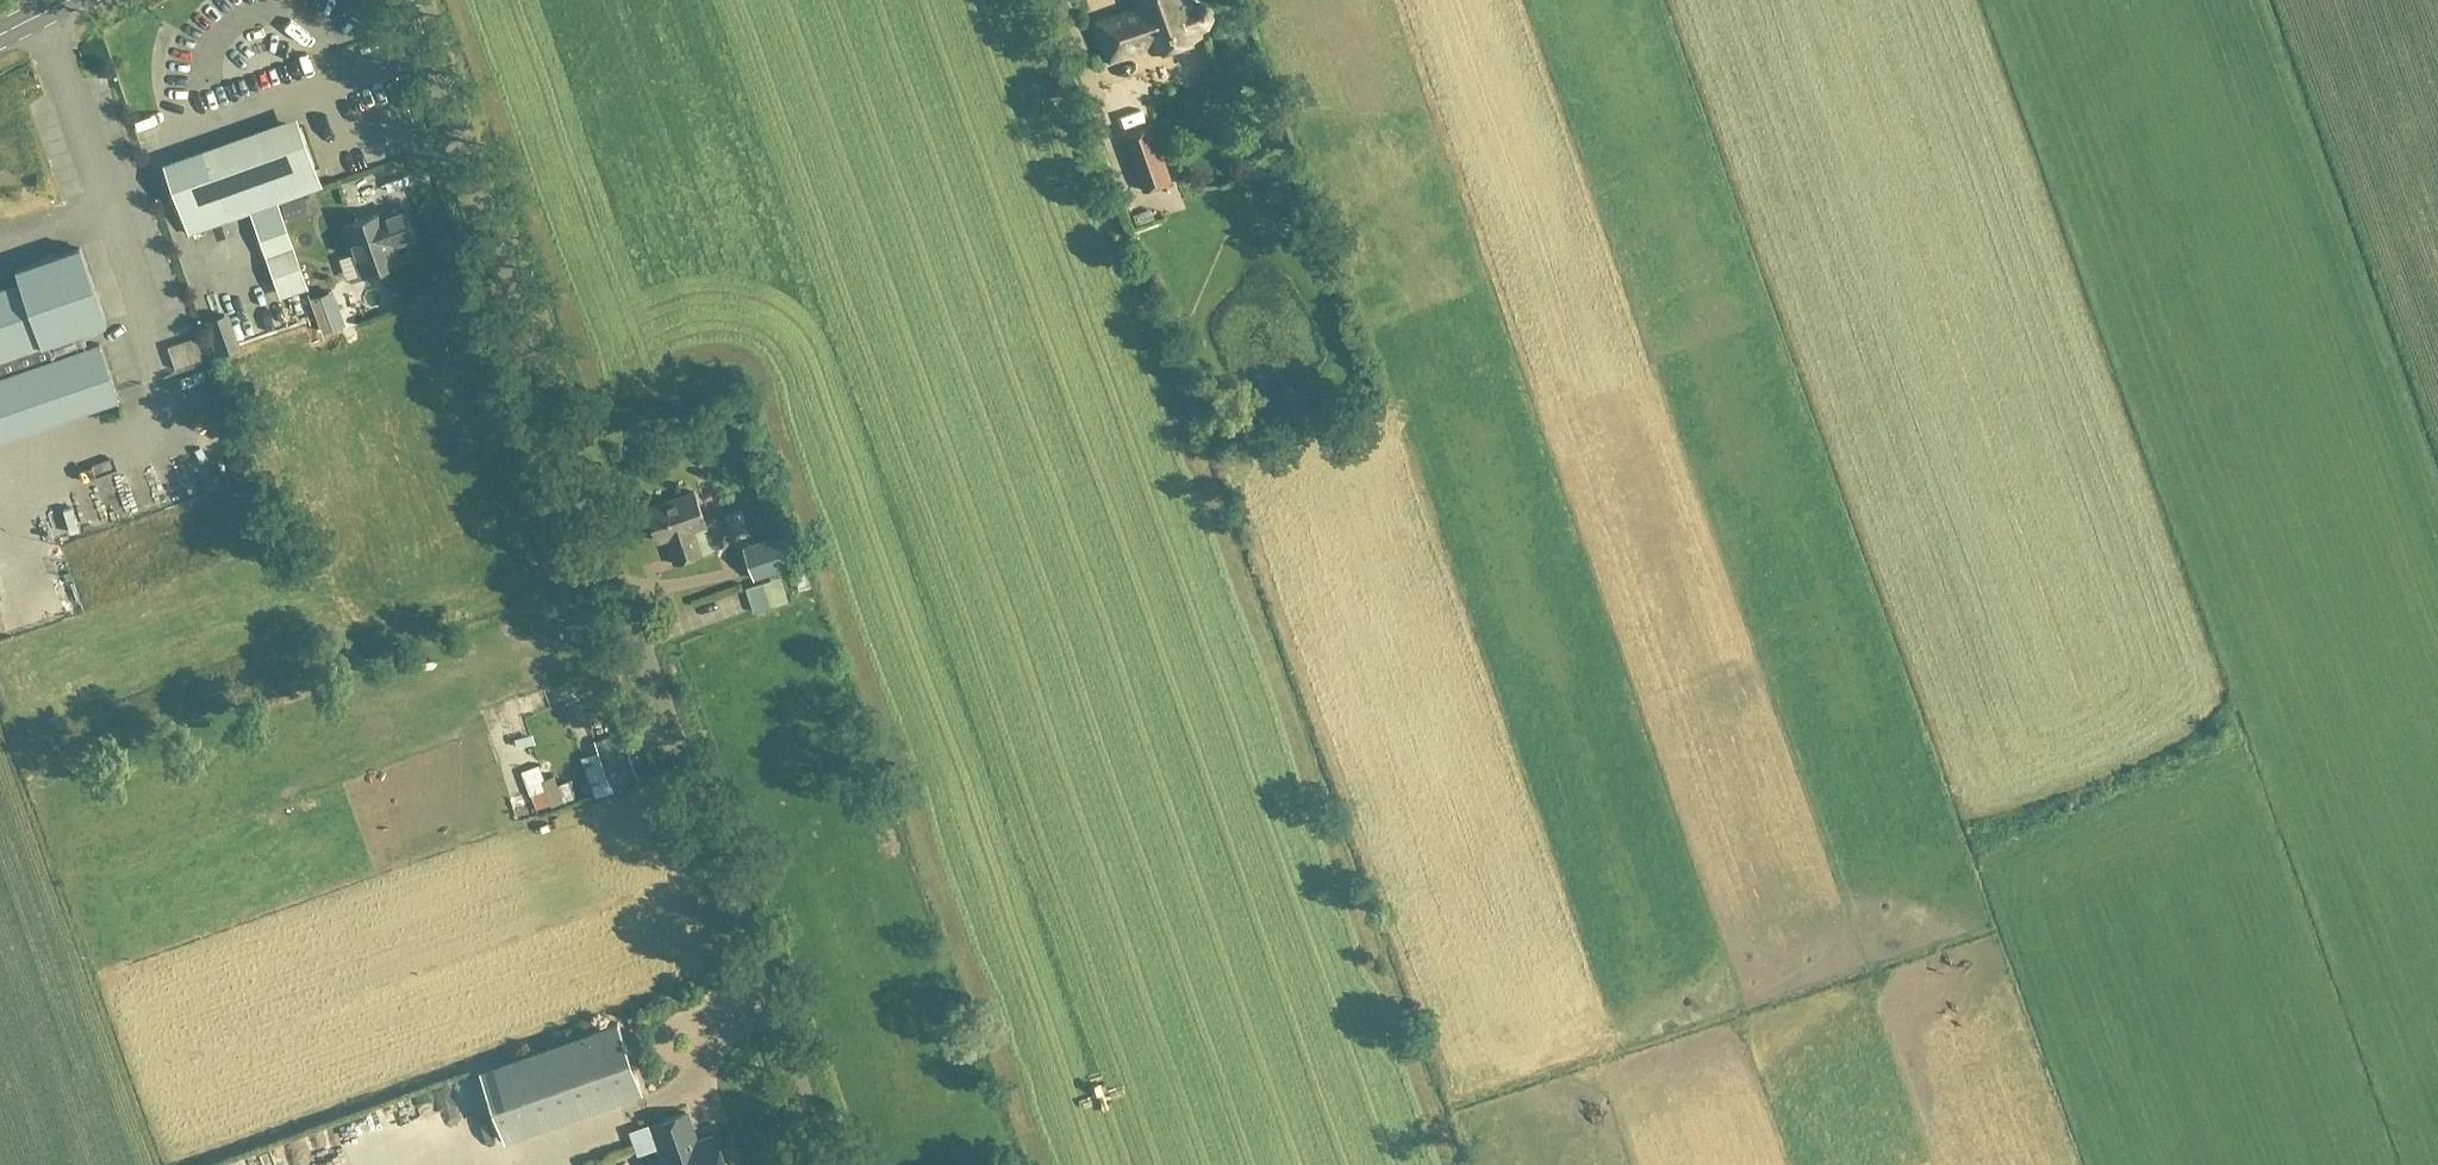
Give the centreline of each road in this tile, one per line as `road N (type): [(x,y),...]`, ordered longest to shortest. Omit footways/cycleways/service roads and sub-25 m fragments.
road 1 (unclassified): [(825,1164),(409,0)]

